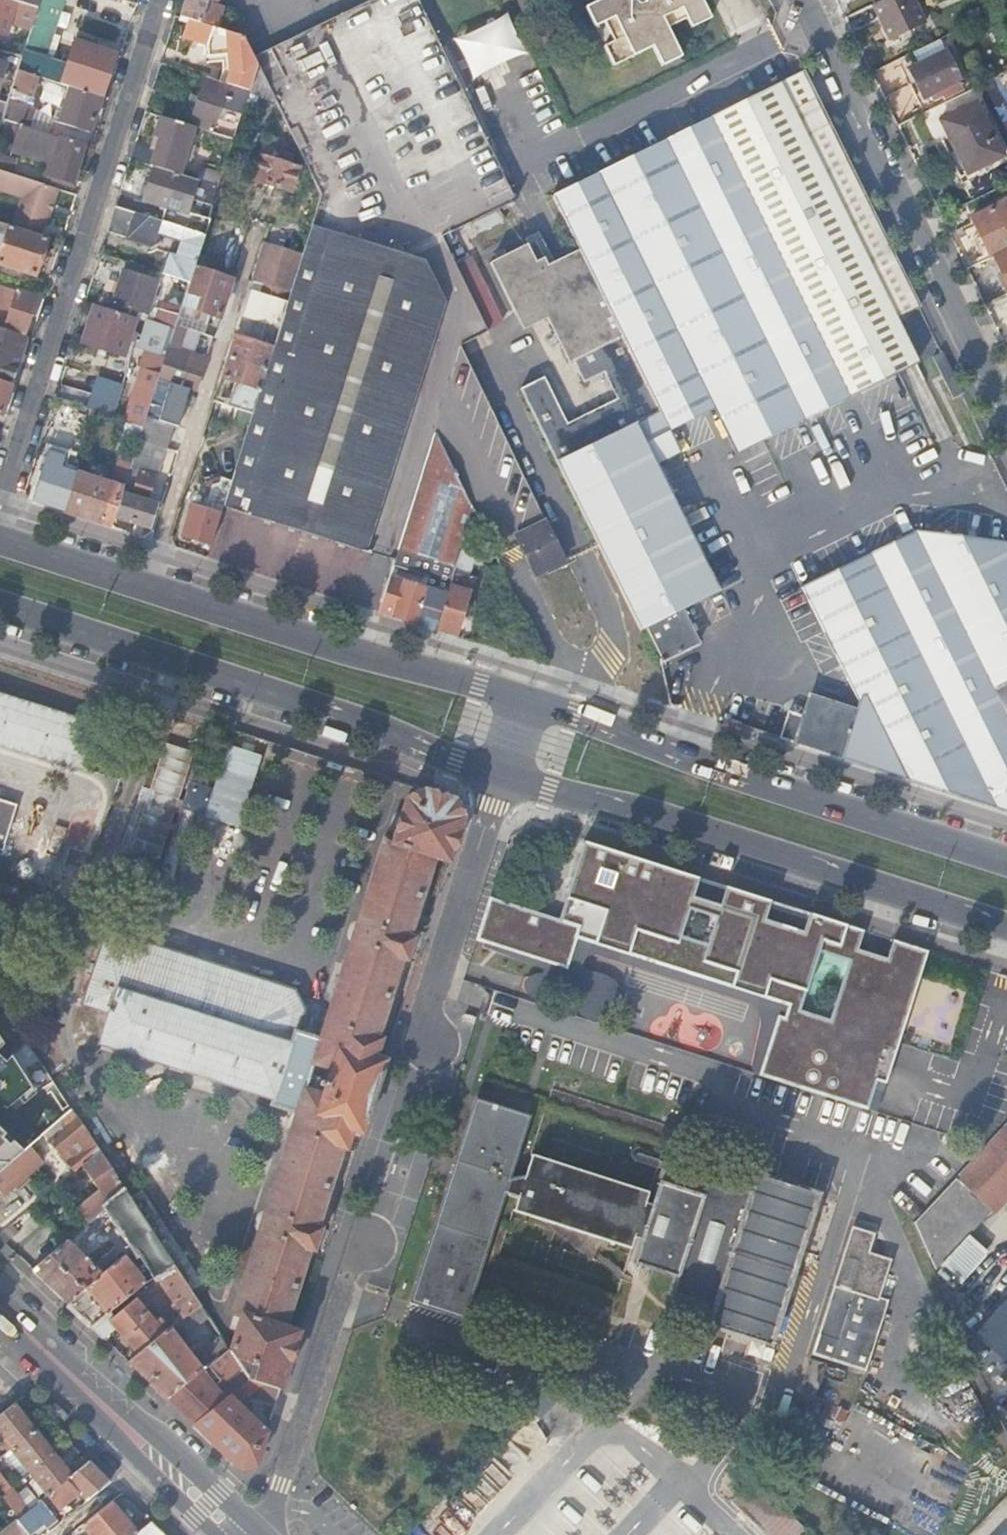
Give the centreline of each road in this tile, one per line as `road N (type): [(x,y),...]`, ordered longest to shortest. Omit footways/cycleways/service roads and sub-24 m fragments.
road 1 (primary): [(523,704),(0,538)]
road 2 (primary): [(0,607),(503,771)]
road 3 (primary): [(503,771),(1006,926)]
road 4 (residential): [(0,496),(159,0)]
road 5 (primary): [(1006,864),(523,704)]
road 6 (residential): [(809,0),(1006,407)]
road 7 (residential): [(403,1093),(503,771)]
road 8 (primary): [(243,1530),(0,1306)]
road 9 (residential): [(243,1530),(274,1502),(346,1274)]

